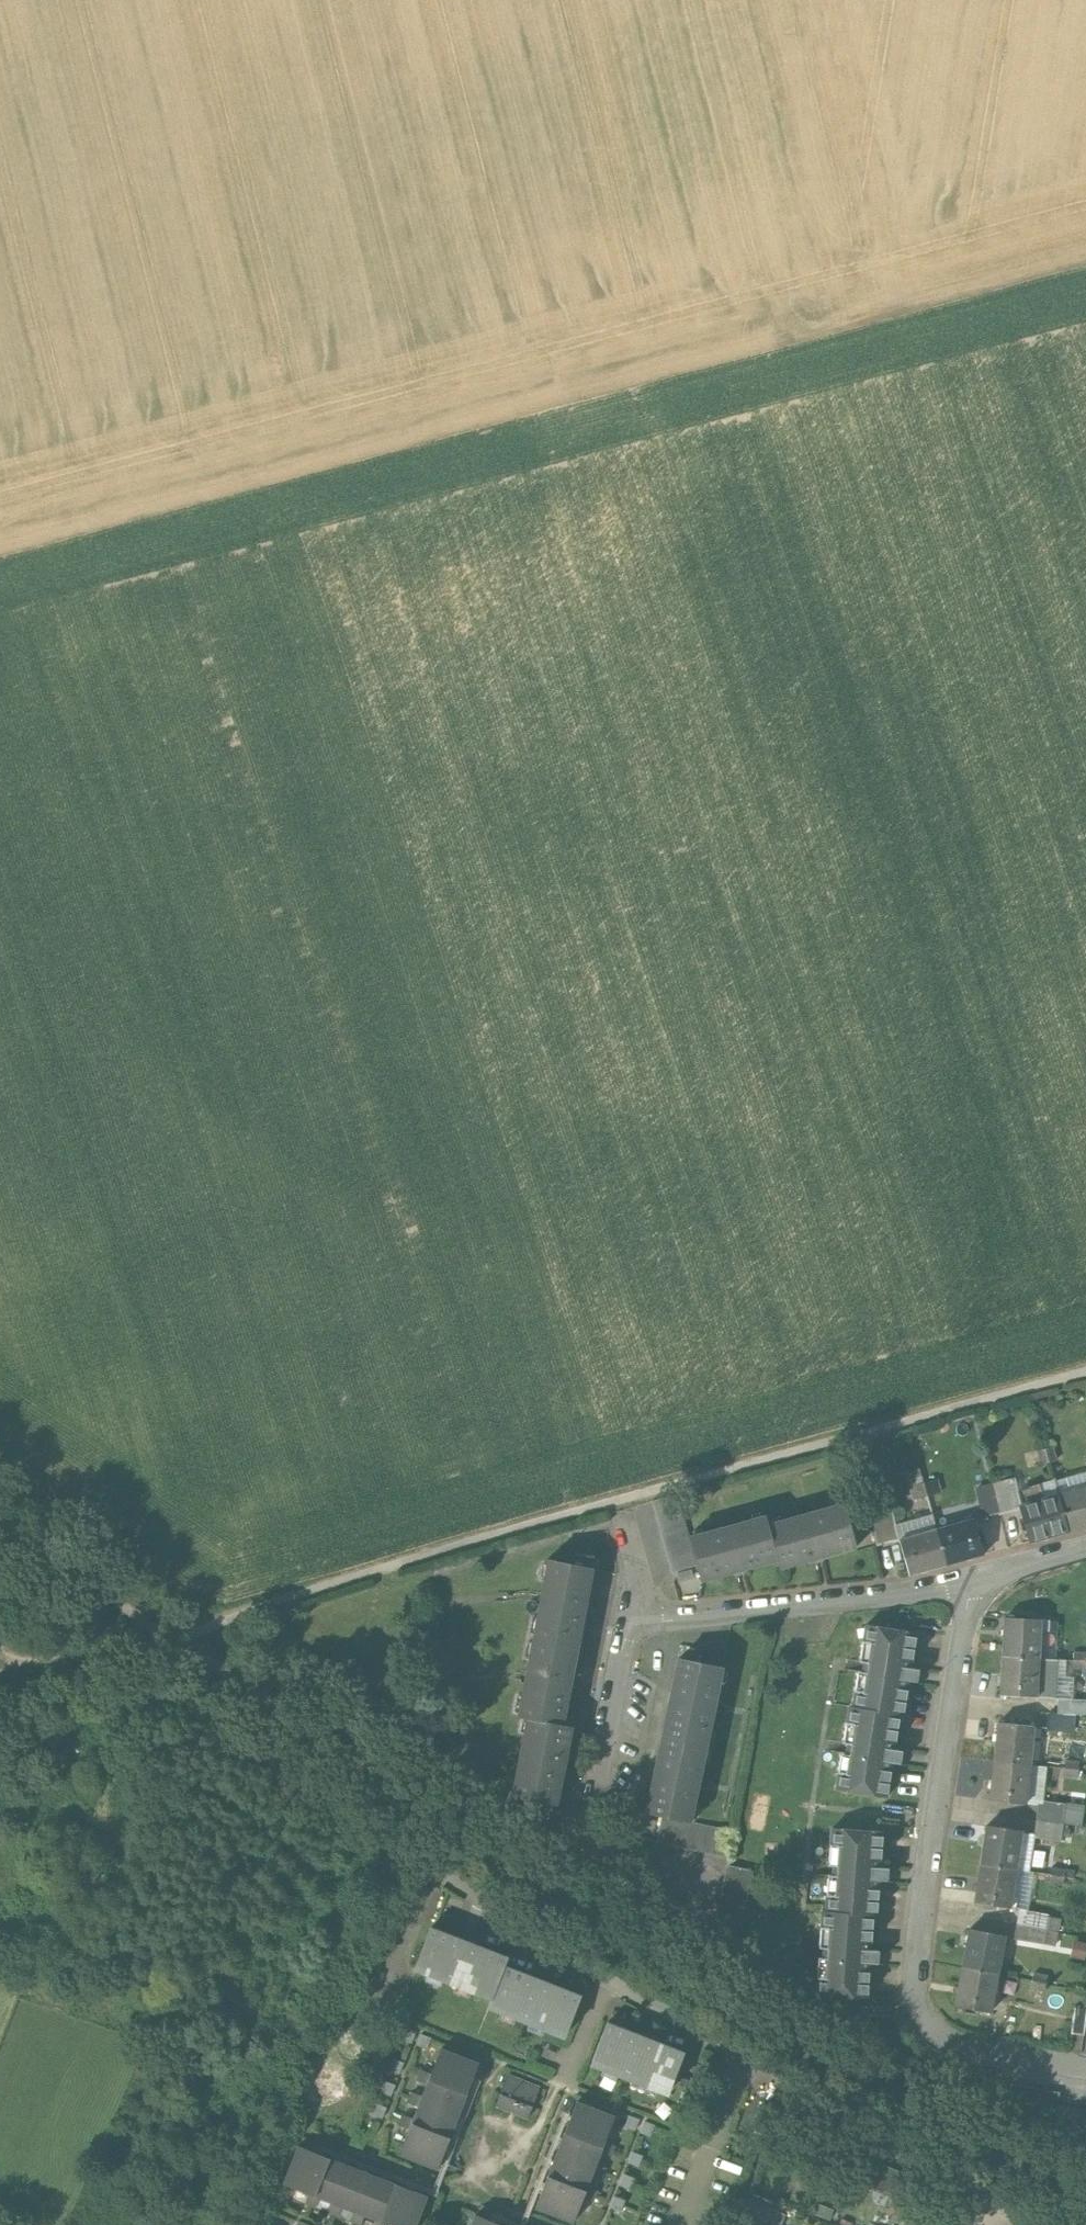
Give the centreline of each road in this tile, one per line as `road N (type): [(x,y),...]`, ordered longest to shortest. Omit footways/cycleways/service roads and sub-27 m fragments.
road 1 (residential): [(435,1871),(614,1983),(993,2199)]
road 2 (residential): [(967,1583),(915,1981),(920,2014),(935,2034),(968,2049),(1085,2073)]
road 3 (residential): [(631,1623),(586,1845),(709,1913)]
road 4 (residential): [(967,1583),(631,1623)]
road 5 (residential): [(612,1503),(636,1577),(631,1623)]
road 6 (residential): [(1085,1548),(967,1583)]

